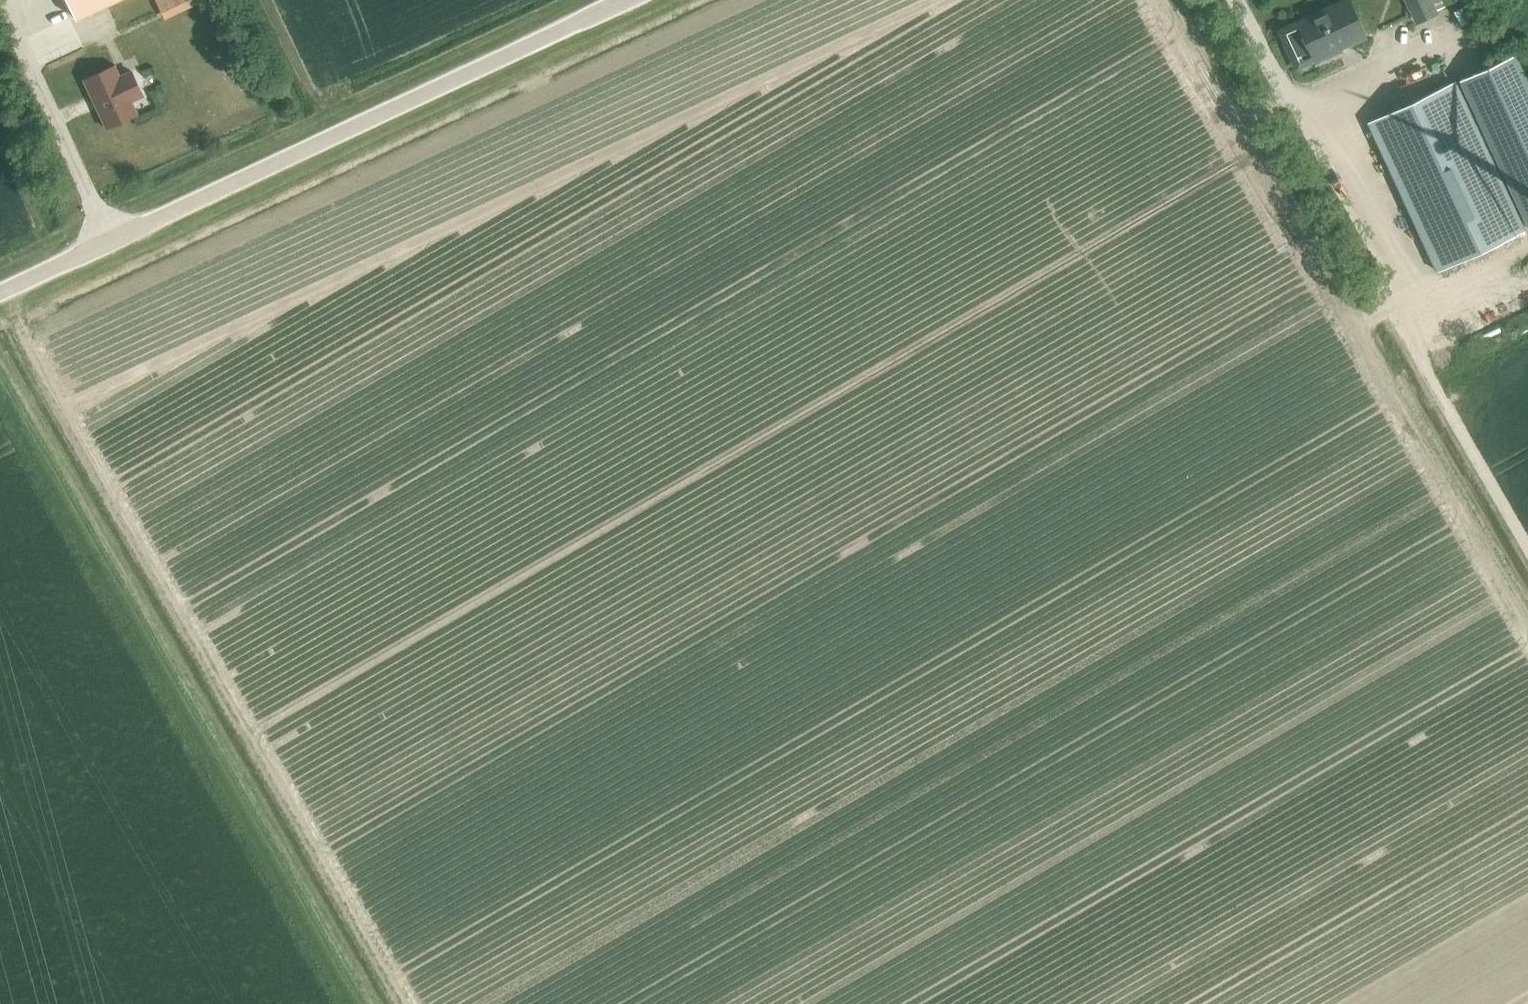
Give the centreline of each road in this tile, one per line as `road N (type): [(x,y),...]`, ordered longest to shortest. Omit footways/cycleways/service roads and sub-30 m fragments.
road 1 (unclassified): [(0,291),(621,0)]

